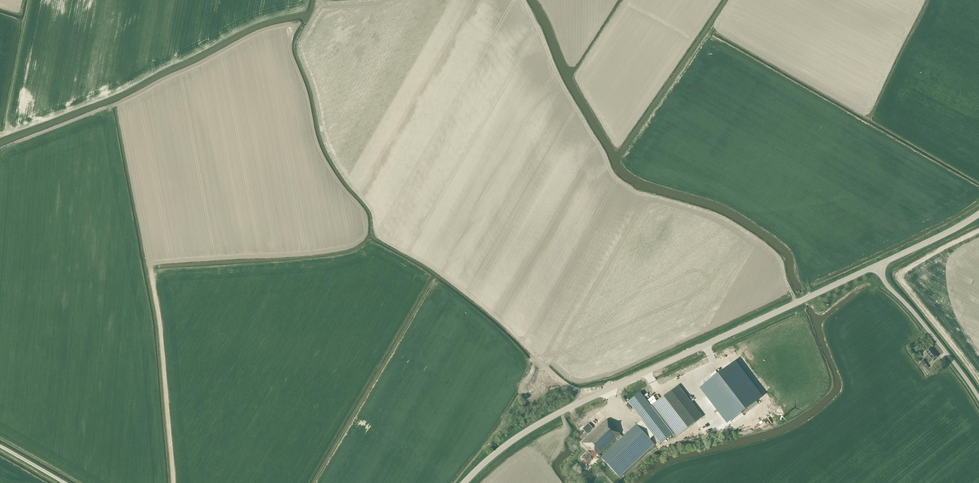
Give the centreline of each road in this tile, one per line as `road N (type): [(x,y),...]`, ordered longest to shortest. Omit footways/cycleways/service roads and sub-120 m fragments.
road 1 (tertiary): [(465,482),(560,413),(878,265)]
road 2 (track): [(584,401),(502,320),(385,240),(377,225)]
road 3 (track): [(175,482),(150,268)]
road 4 (unclassified): [(978,398),(878,265)]

